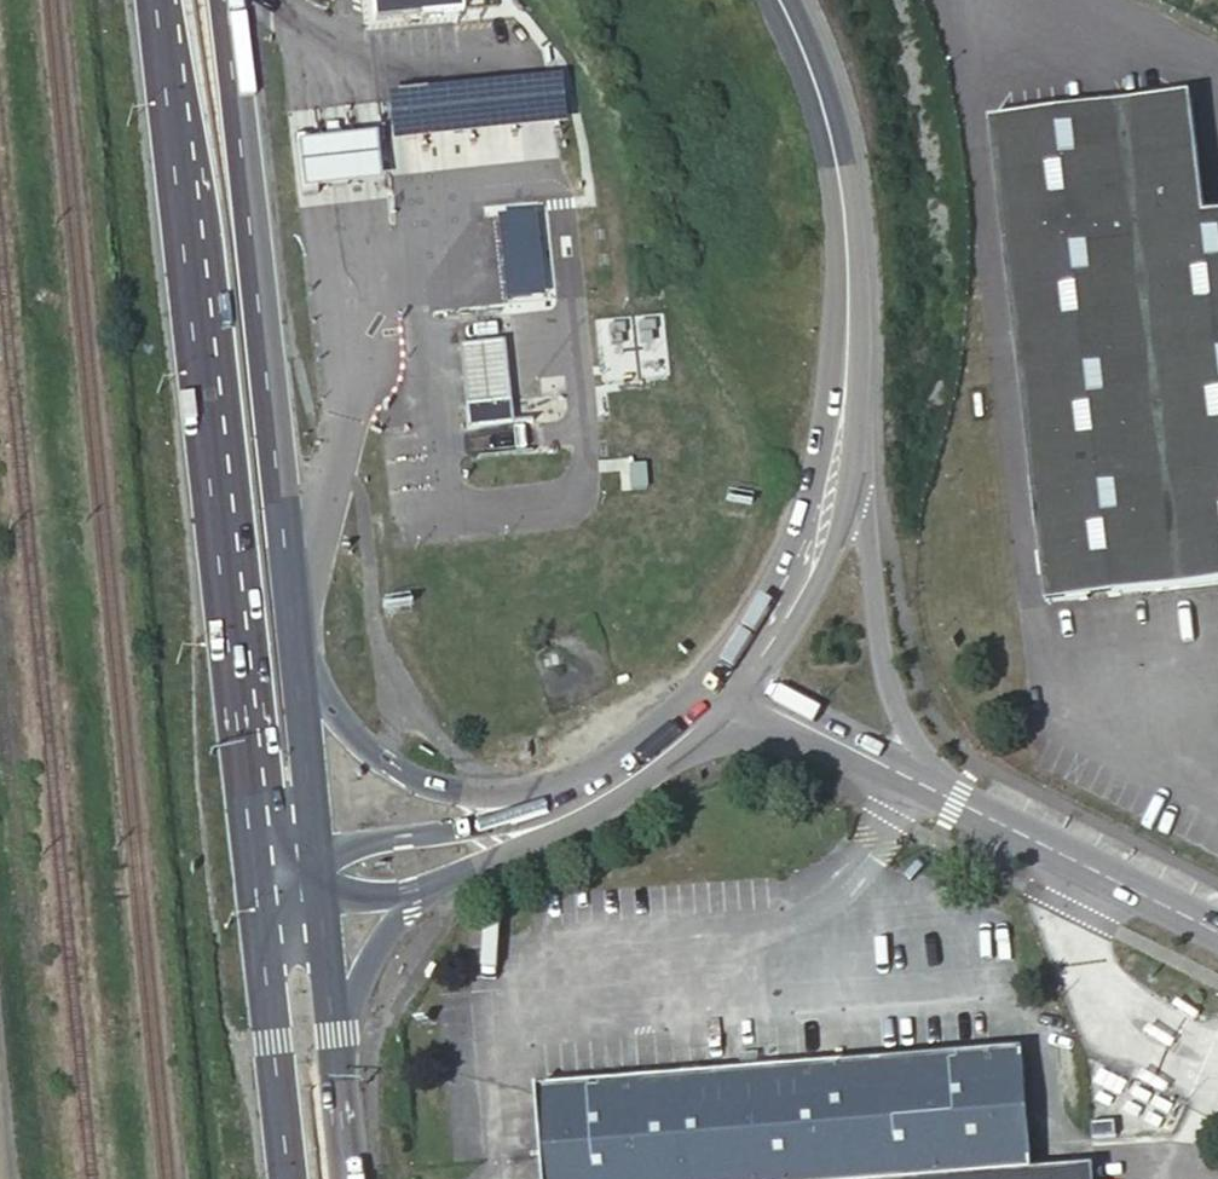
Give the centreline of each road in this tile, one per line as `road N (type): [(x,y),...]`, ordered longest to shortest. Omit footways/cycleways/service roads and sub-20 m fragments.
road 1 (primary): [(154,0),(251,841)]
road 2 (primary): [(297,667),(227,0)]
road 3 (secondary): [(780,0),(832,140),(848,227),(846,420)]
road 4 (unclassified): [(943,794),(881,660),(846,420)]
road 5 (unclassified): [(943,794),(1217,932)]
road 6 (secondary): [(846,420),(805,568),(728,687)]
road 7 (secondary): [(541,803),(462,792),(393,765),(358,739),(297,667)]
road 8 (primary): [(259,916),(287,1178)]
road 9 (unclassified): [(728,687),(943,794)]
road 10 (secondary): [(541,803),(466,828),(362,843),(316,874)]
road 11 (secondary): [(411,904),(594,805)]
road 12 (primary): [(316,874),(297,667)]
road 13 (secondary): [(728,687),(594,805)]
road 14 (primary): [(335,1026),(316,874)]
road 15 (primary): [(349,1178),(335,1026)]
road 16 (secondary): [(335,1026),(411,904)]

